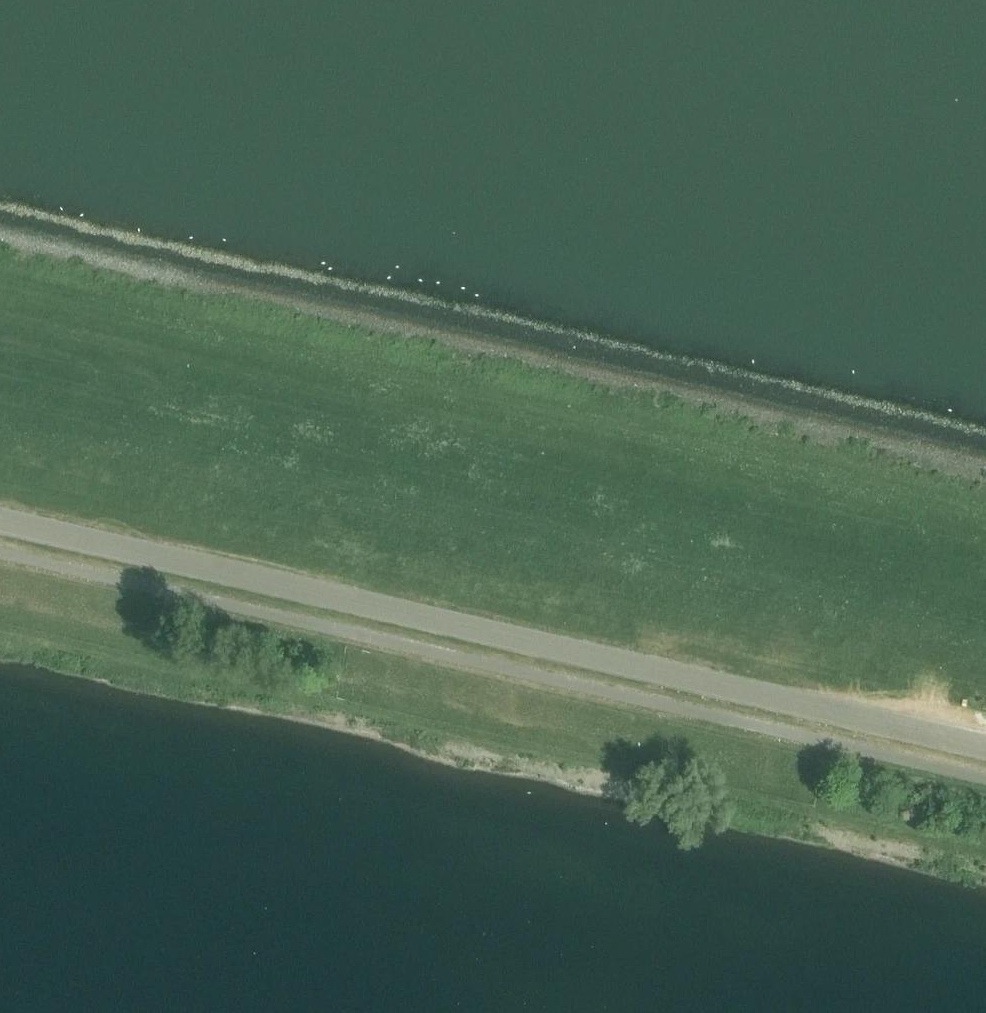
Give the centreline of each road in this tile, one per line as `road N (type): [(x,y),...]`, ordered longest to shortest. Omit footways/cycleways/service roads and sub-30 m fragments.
road 1 (unclassified): [(985,743),(0,521)]

